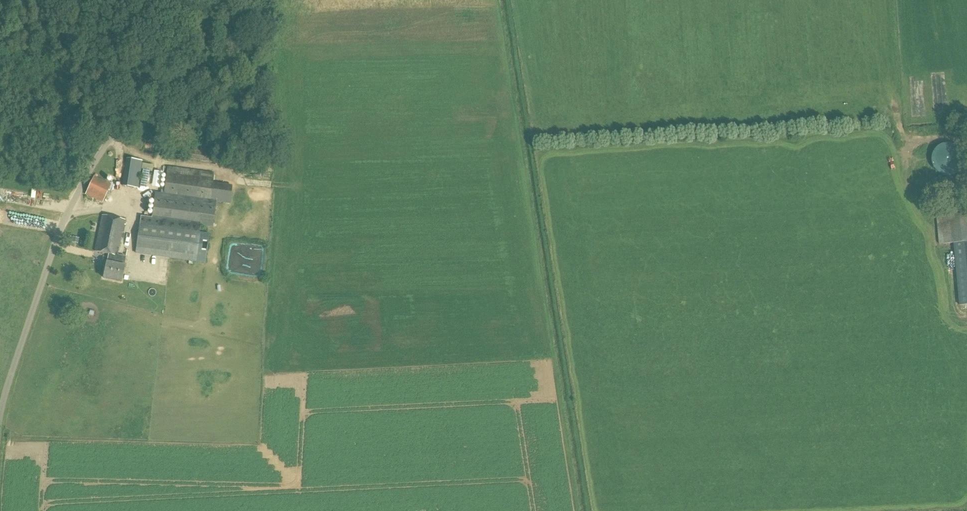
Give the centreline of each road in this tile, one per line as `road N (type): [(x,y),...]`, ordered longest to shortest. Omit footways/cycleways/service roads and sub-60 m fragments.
road 1 (unclassified): [(0,418),(65,216),(184,0)]

